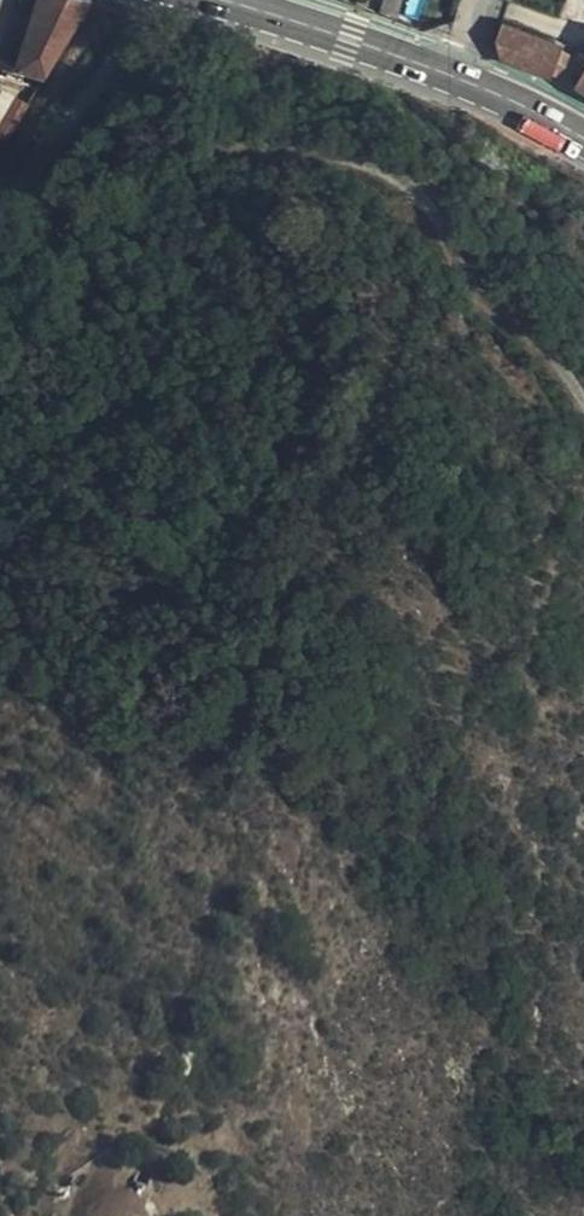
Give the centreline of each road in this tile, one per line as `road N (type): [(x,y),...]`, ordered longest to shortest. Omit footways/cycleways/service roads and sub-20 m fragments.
road 1 (track): [(583,371),(440,191),(381,151),(254,130),(101,190),(55,144),(129,0)]
road 2 (primary): [(456,78),(221,0)]
road 3 (primary): [(583,139),(456,78)]

